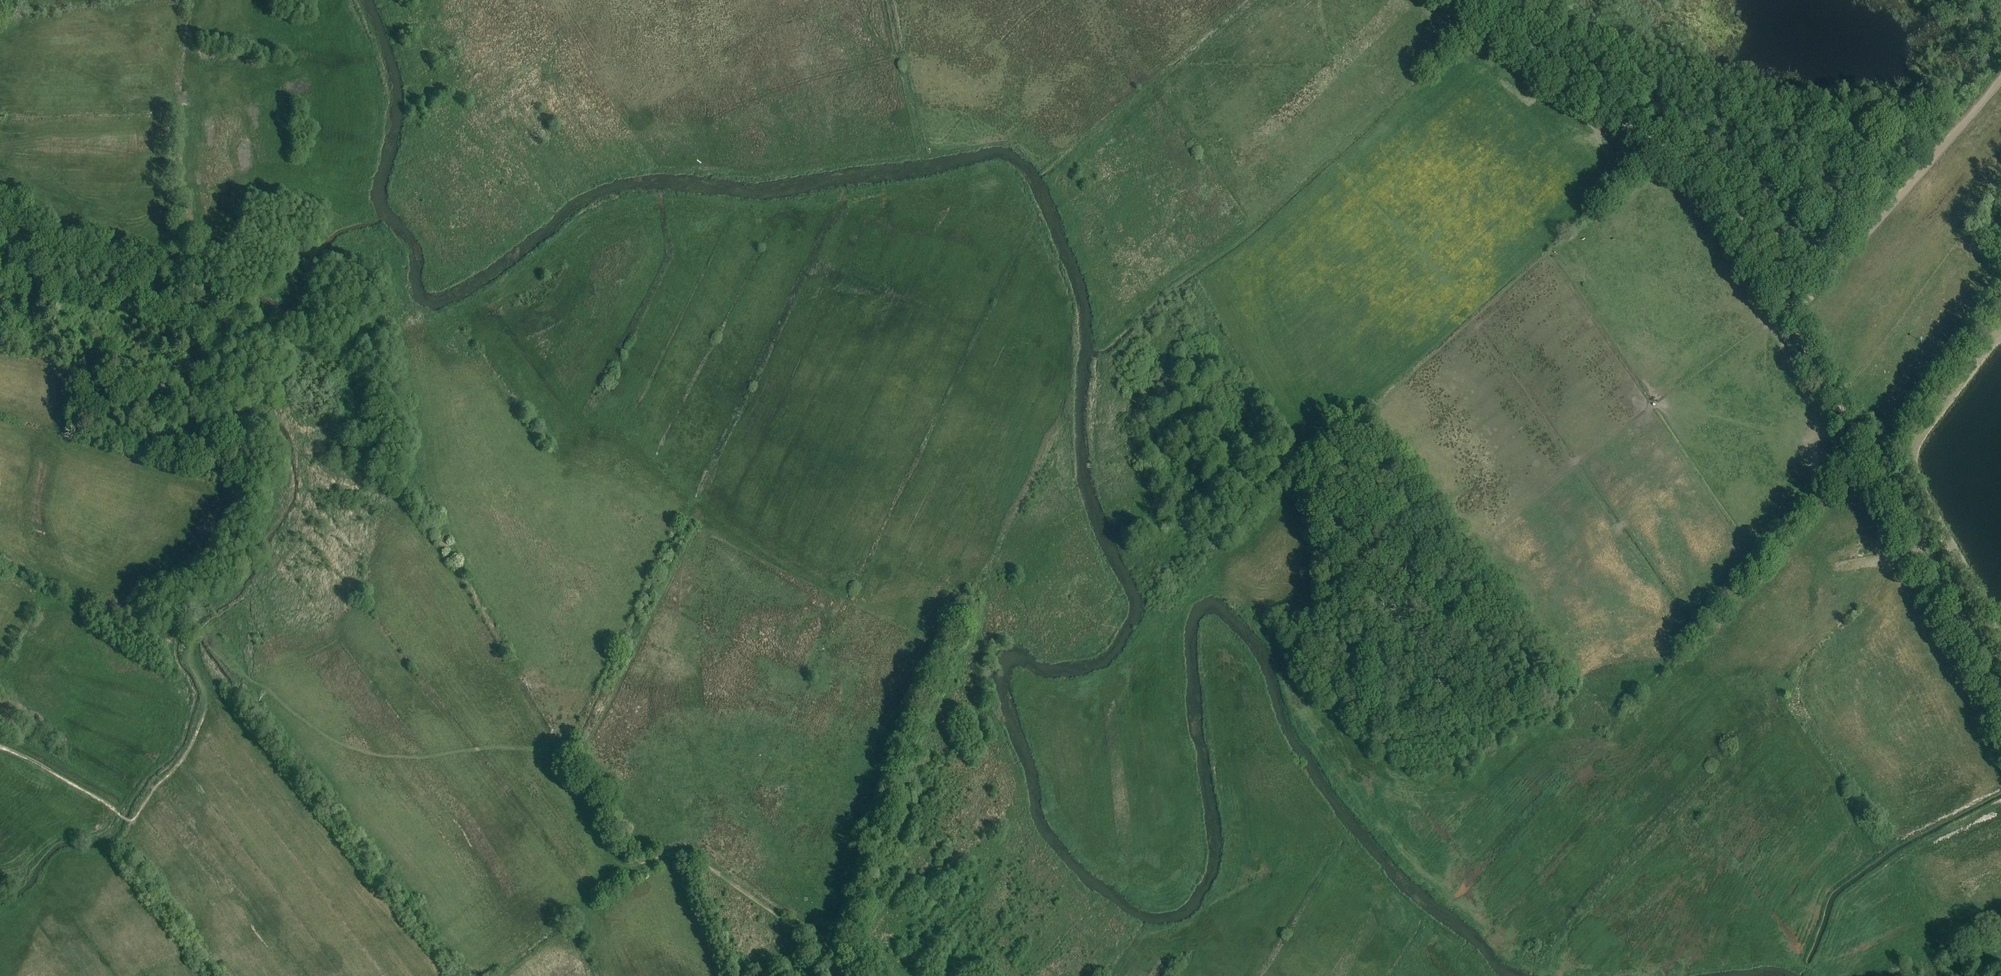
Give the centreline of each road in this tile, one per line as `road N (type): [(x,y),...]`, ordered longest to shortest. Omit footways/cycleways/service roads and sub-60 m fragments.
road 1 (track): [(1755,244),(1790,321),(2000,691)]
road 2 (track): [(1475,0),(1576,89),(1694,167),(1732,204),(1755,244)]
road 3 (track): [(835,975),(822,946),(693,855),(639,864)]
road 4 (track): [(1790,321),(1940,150)]

